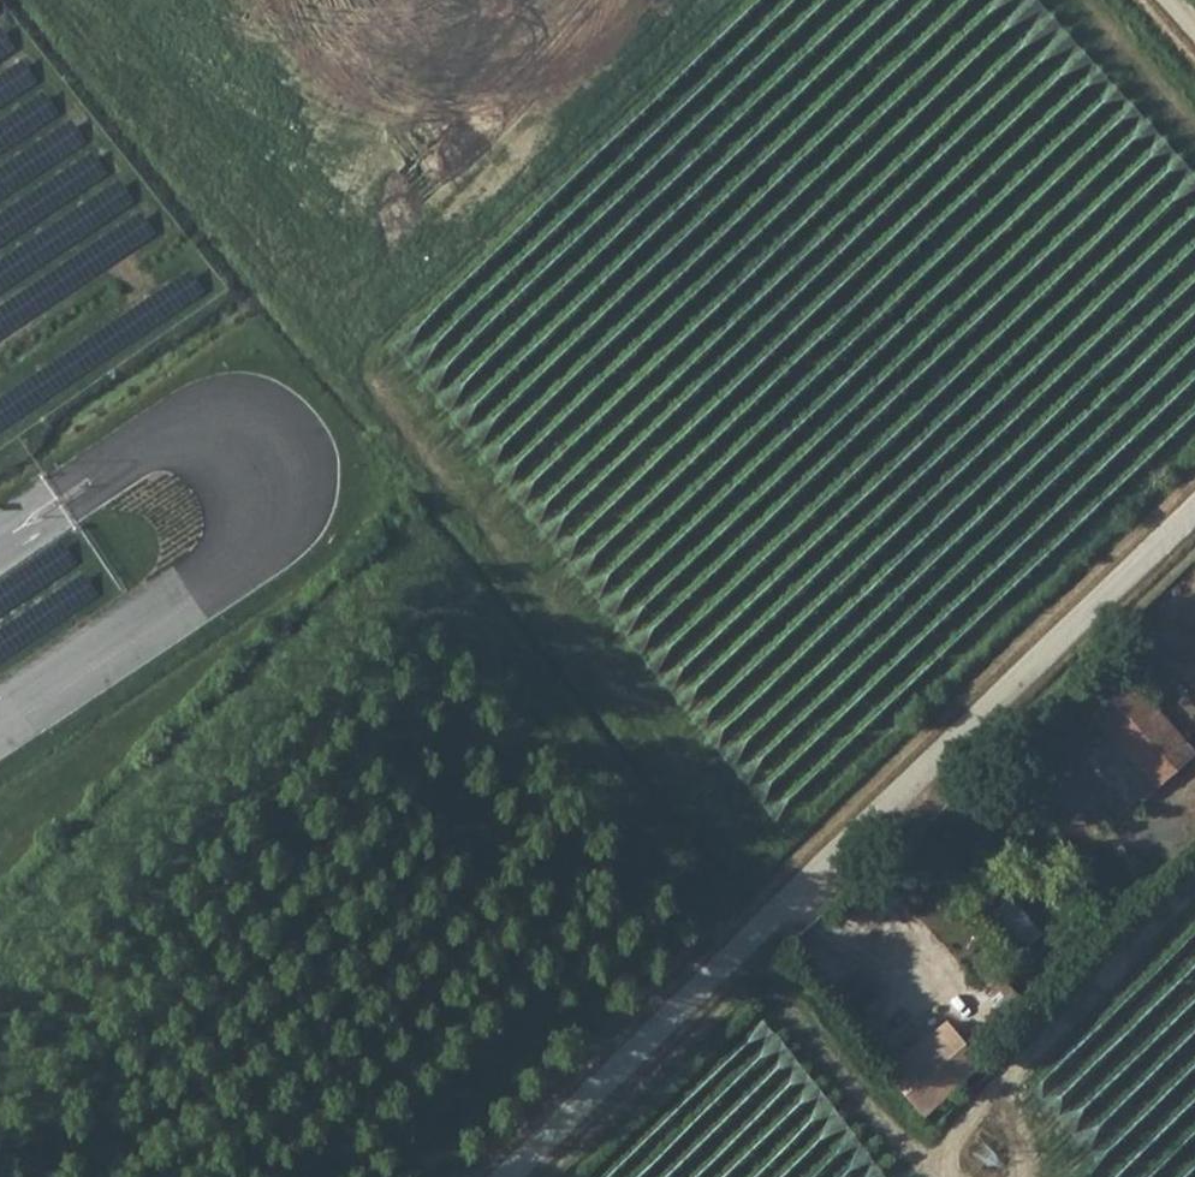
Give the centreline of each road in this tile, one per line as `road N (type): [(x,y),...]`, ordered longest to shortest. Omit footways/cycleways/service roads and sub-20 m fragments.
road 1 (track): [(745,841),(34,0)]
road 2 (track): [(494,1176),(1194,496)]

